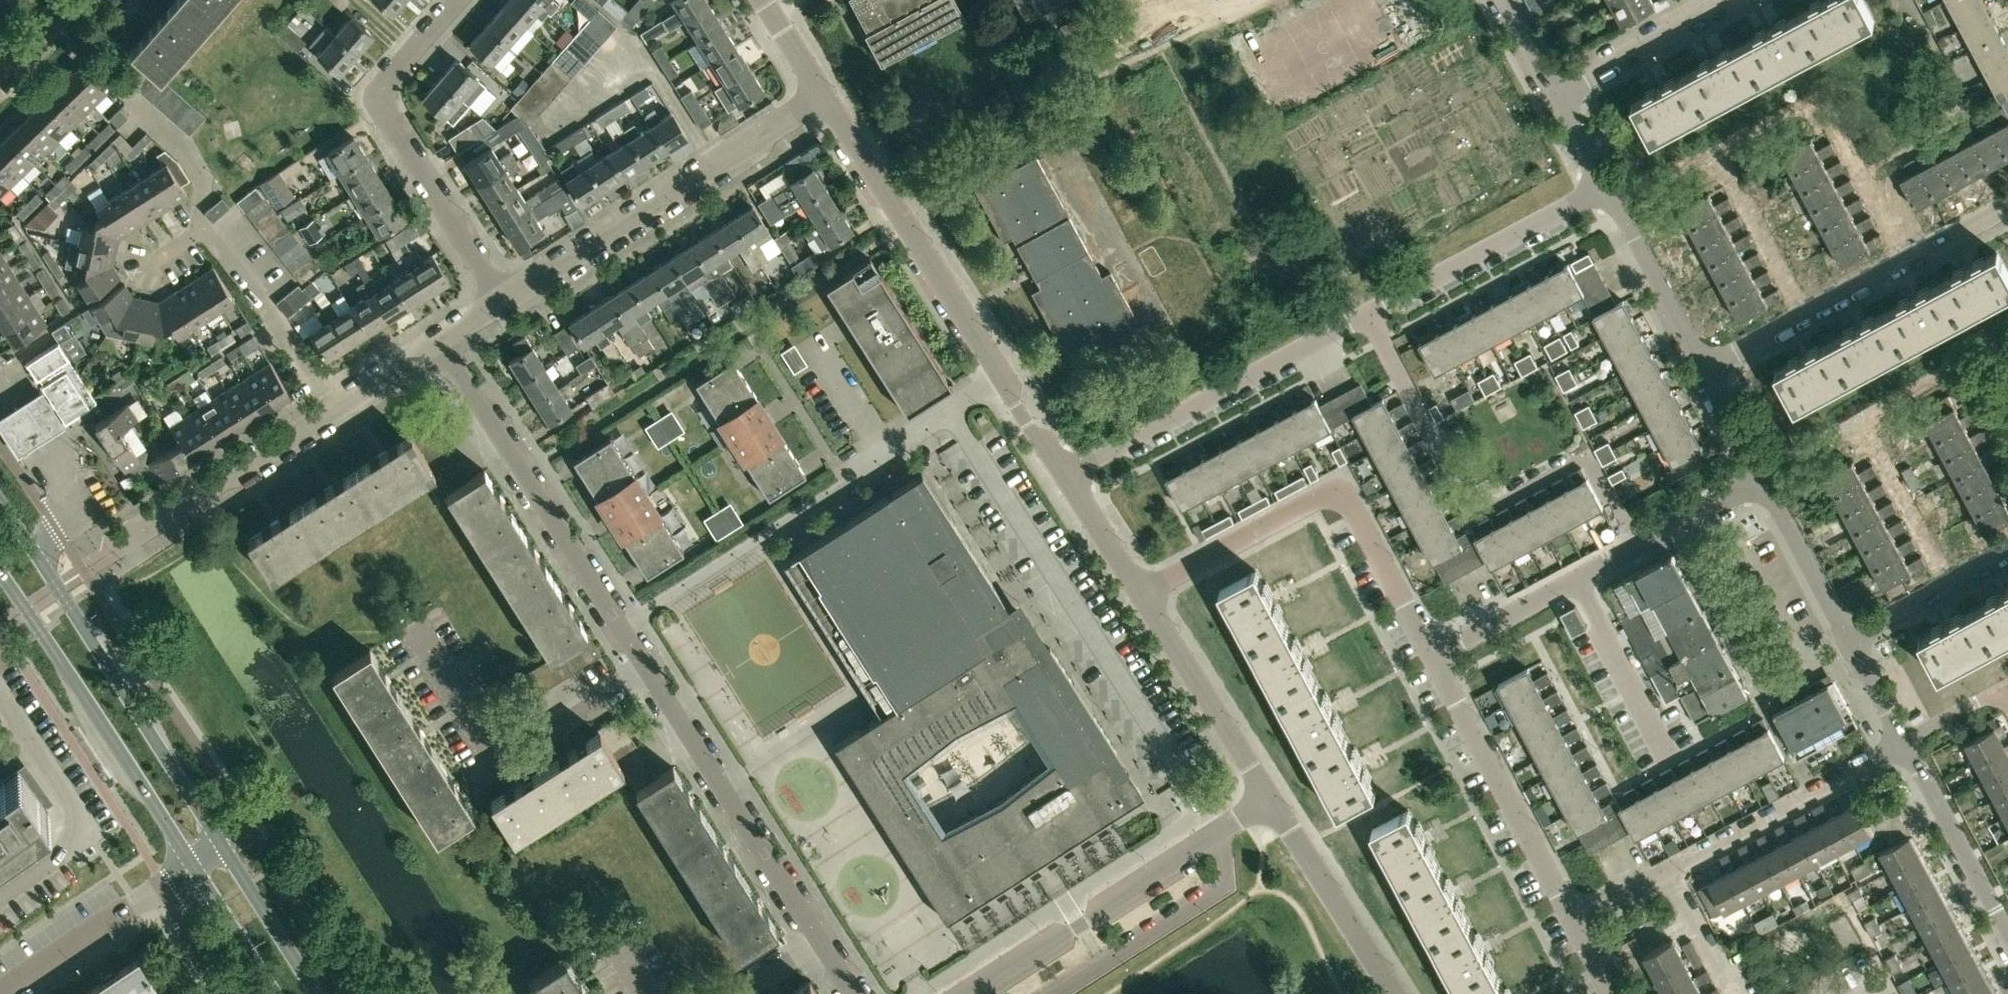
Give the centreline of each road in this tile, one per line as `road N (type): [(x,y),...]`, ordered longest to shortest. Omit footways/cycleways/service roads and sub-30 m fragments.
road 1 (residential): [(1638,544),(1589,455),(1474,515),(1366,312)]
road 2 (residential): [(1141,591),(1315,497),(1341,491),(1430,656)]
road 3 (primary): [(223,846),(0,502)]
road 4 (residential): [(647,668),(443,337)]
road 5 (residential): [(503,298),(821,92)]
road 6 (residential): [(503,298),(383,99),(390,68),(453,0)]
road 7 (primary): [(0,576),(191,867)]
road 8 (residential): [(1061,475),(1366,312)]
road 9 (residential): [(1002,378),(821,92)]
road 10 (residential): [(647,668),(501,761),(412,627)]
road 11 (residential): [(822,940),(647,668)]
road 12 (residential): [(962,993),(1219,832)]
road 13 (residential): [(1576,920),(1430,656)]
road 14 (residential): [(1907,259),(1819,97),(1719,150)]
road 15 (residential): [(1366,312),(1604,183)]
road 16 (residential): [(1667,870),(1903,743)]
road 17 (residential): [(116,547),(334,406)]
road 18 (residential): [(1055,993),(1226,884),(1219,832)]
road 19 (residential): [(1272,800),(1141,591)]
road 20 (unclassified): [(1397,993),(1272,800)]
road 21 (residential): [(2007,942),(1903,743)]
road 22 (residential): [(334,406),(202,227)]
road 23 (residential): [(2007,456),(1956,366),(1859,417)]
road 24 (residential): [(1669,756),(1576,578)]
road 25 (residential): [(4,993),(167,886)]
road 26 (residential): [(1704,372),(1616,205)]
road 27 (residential): [(1946,583),(1859,417)]
road 28 (residential): [(1555,88),(1719,0)]
road 29 (residential): [(1002,378),(847,481)]
road 30 (residential): [(1849,636),(1758,474)]
road 31 (residential): [(1804,313),(1719,150)]
road 32 (primary): [(318,993),(223,846)]
road 33 (residential): [(1430,656),(1576,578)]
road 34 (residential): [(202,227),(204,185),(192,164),(125,98)]
road 35 (primary): [(191,867),(273,993)]
road 36 (residential): [(1141,591),(1061,475)]
road 37 (residential): [(1734,993),(1667,870)]
road 38 (residential): [(1638,544),(1758,474)]
road 39 (residential): [(334,406),(443,337)]
road 40 (residential): [(167,886),(232,993)]

